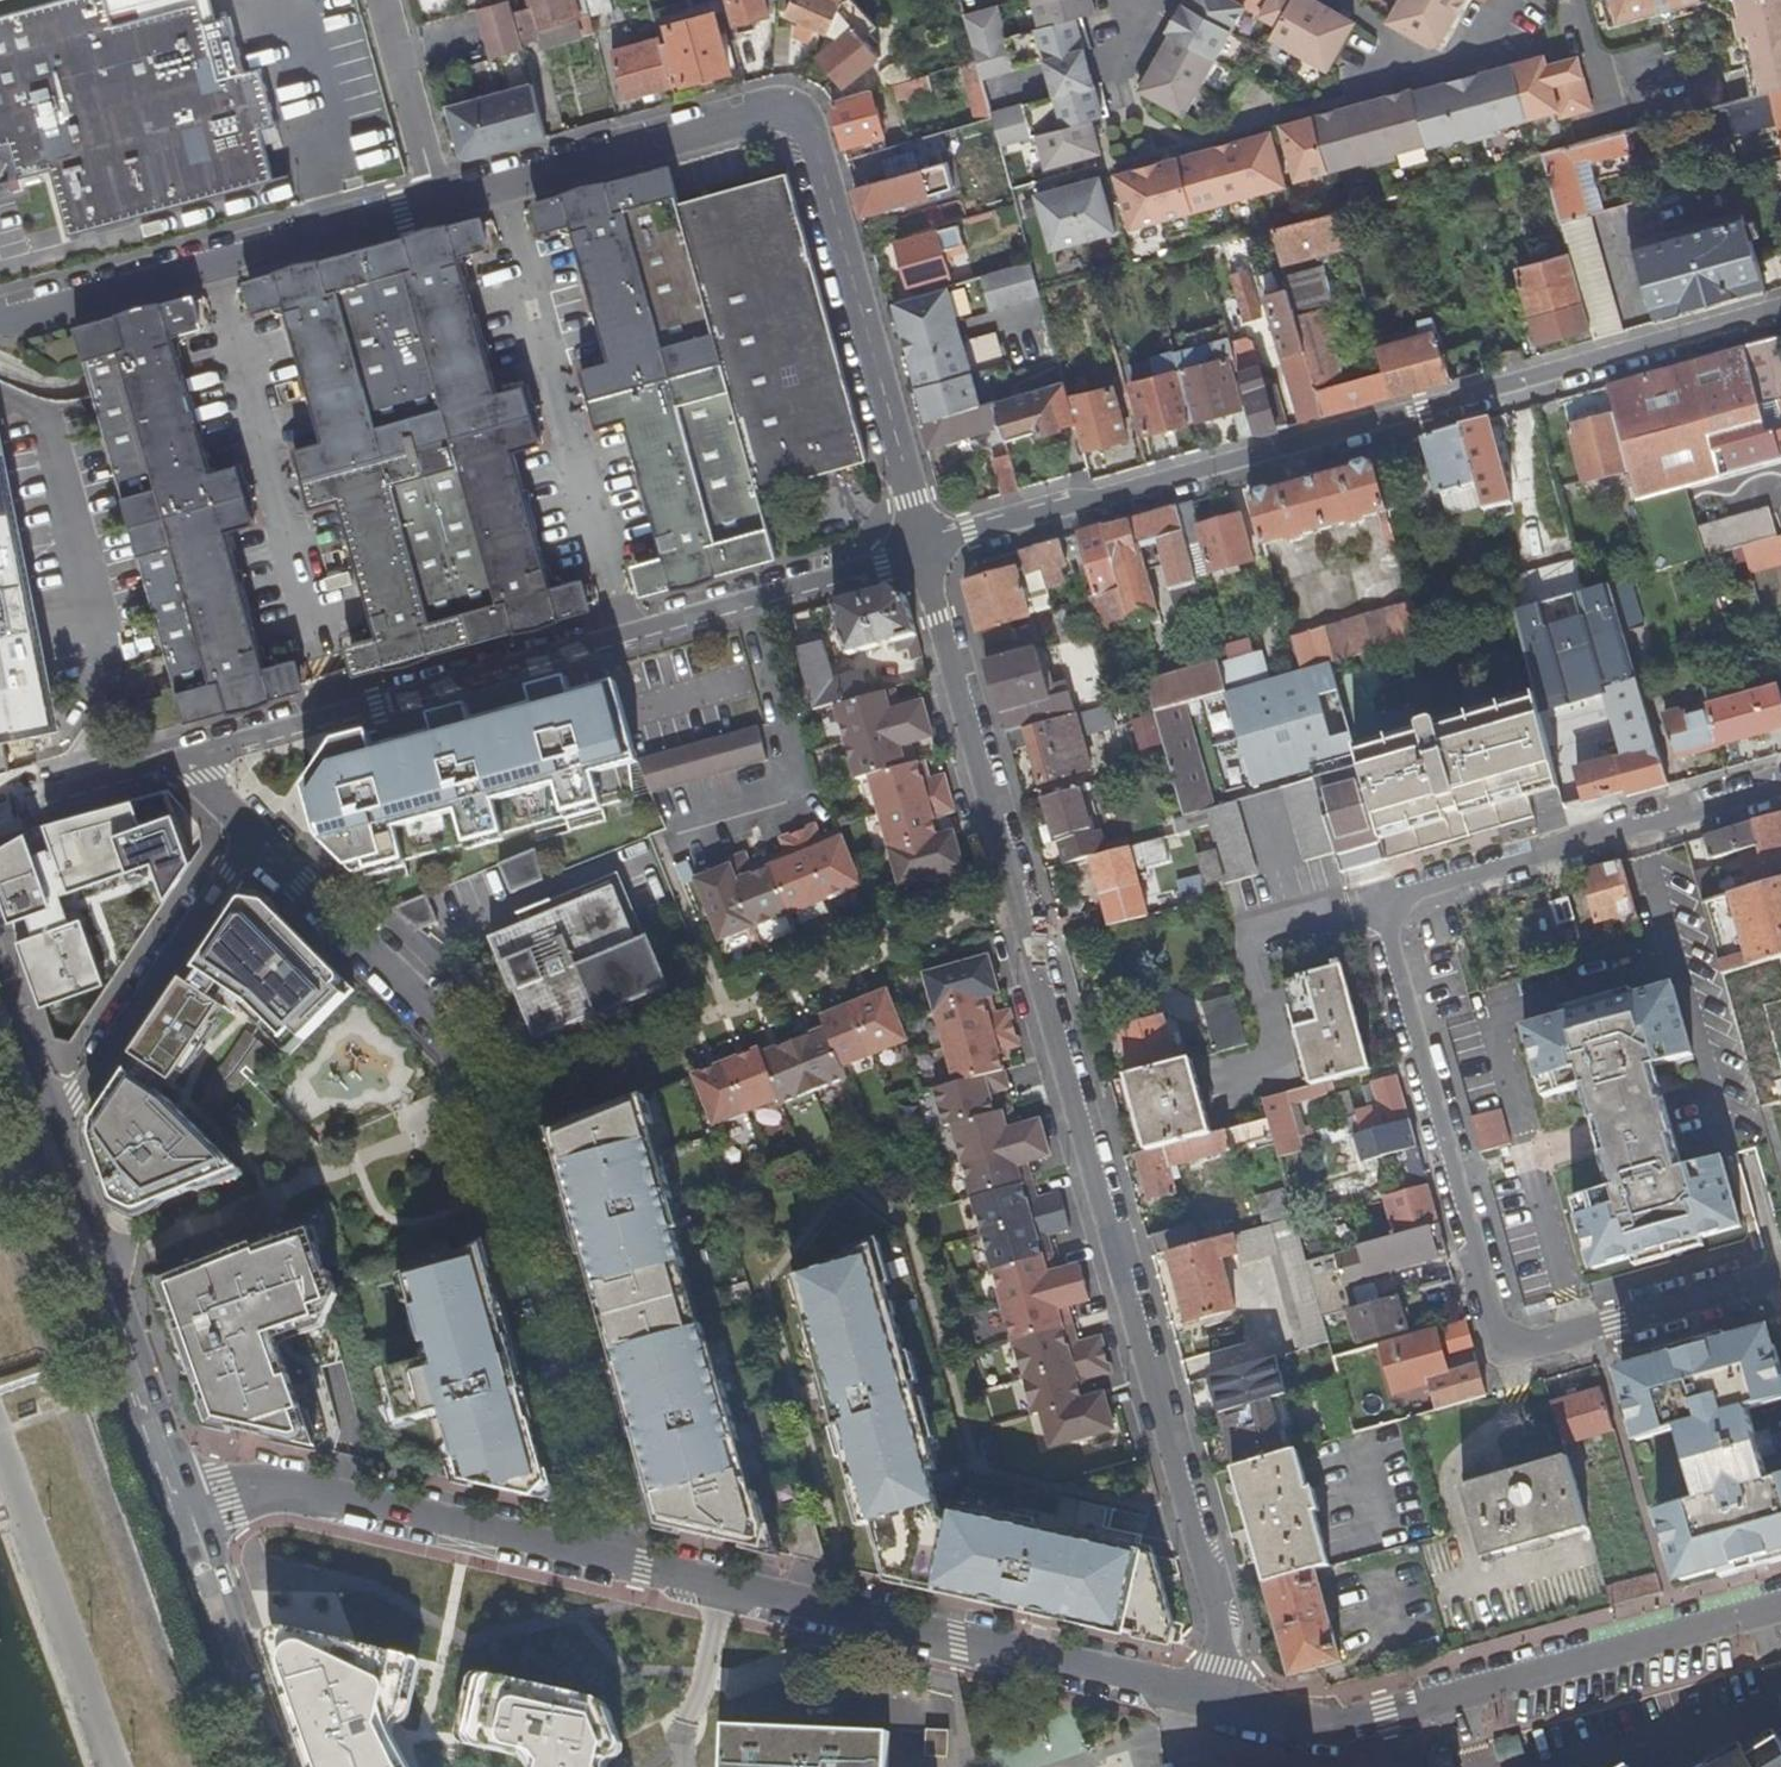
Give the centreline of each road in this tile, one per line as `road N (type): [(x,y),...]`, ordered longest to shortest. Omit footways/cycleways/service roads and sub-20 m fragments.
road 1 (residential): [(1236,1707),(938,614),(930,551)]
road 2 (residential): [(1780,785),(1414,890),(1390,905),(1384,928),(1494,1321),(1507,1337),(1541,1340),(1780,1275)]
road 3 (residential): [(930,551),(1780,318)]
road 4 (residential): [(255,832),(478,1052),(502,1103),(621,1568)]
road 5 (residential): [(930,551),(811,128),(765,112),(432,199)]
road 6 (residential): [(930,551),(182,756)]
road 7 (residential): [(1236,1707),(1349,1724),(1780,1606)]
road 8 (residential): [(727,1593),(1236,1707)]
road 9 (residential): [(432,199),(0,317)]
road 10 (residential): [(187,1507),(256,1488),(296,1492),(621,1568)]
road 11 (secondary): [(0,1052),(63,1243),(167,1443)]
road 12 (secondary): [(167,1443),(57,1113)]
road 13 (residential): [(57,1113),(255,832)]
road 14 (secondary): [(287,1766),(225,1579),(187,1507)]
road 15 (secondary): [(187,1507),(190,1590),(255,1766)]
road 16 (residential): [(380,0),(432,199)]
road 17 (residential): [(182,756),(0,806)]
road 18 (secondary): [(57,1113),(0,954)]
road 19 (residential): [(686,1719),(727,1593)]

